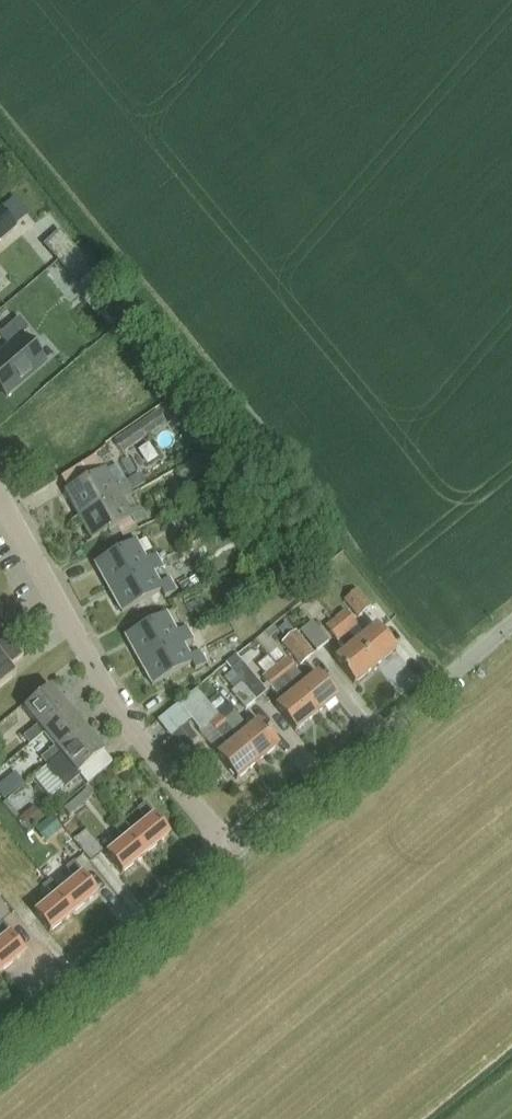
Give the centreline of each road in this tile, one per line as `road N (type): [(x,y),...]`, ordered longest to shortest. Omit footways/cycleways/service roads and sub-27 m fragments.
road 1 (residential): [(0,491),(117,706),(231,854)]
road 2 (unclassified): [(231,854),(511,627)]
road 3 (unclassified): [(0,1045),(231,854)]

